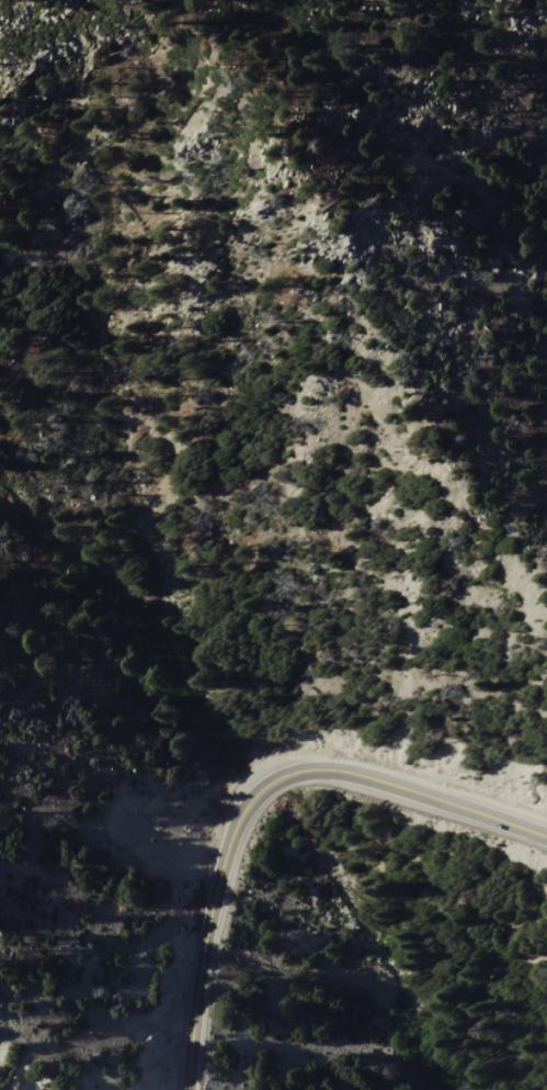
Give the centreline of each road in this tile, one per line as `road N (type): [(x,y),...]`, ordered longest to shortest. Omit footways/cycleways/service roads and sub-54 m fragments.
road 1 (primary): [(187,1089),(221,875),(237,821),(273,780),(315,766),(358,772),(546,834)]

